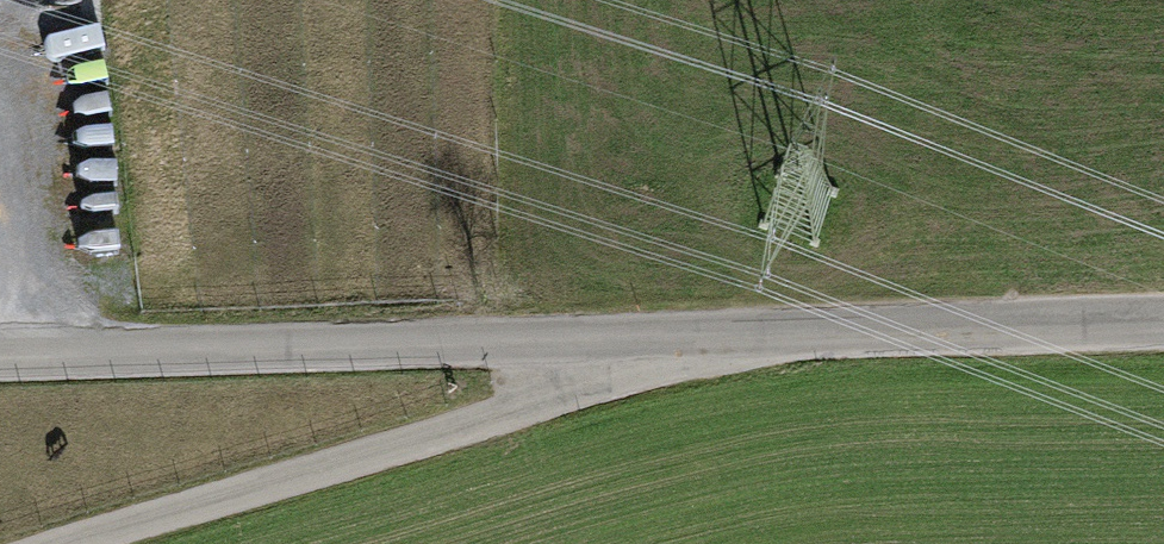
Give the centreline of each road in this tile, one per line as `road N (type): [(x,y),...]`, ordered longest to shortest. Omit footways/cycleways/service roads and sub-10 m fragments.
road 1 (unclassified): [(0,356),(735,336)]
road 2 (unclassified): [(65,543),(735,336)]
road 3 (unclassified): [(735,336),(1163,325)]

